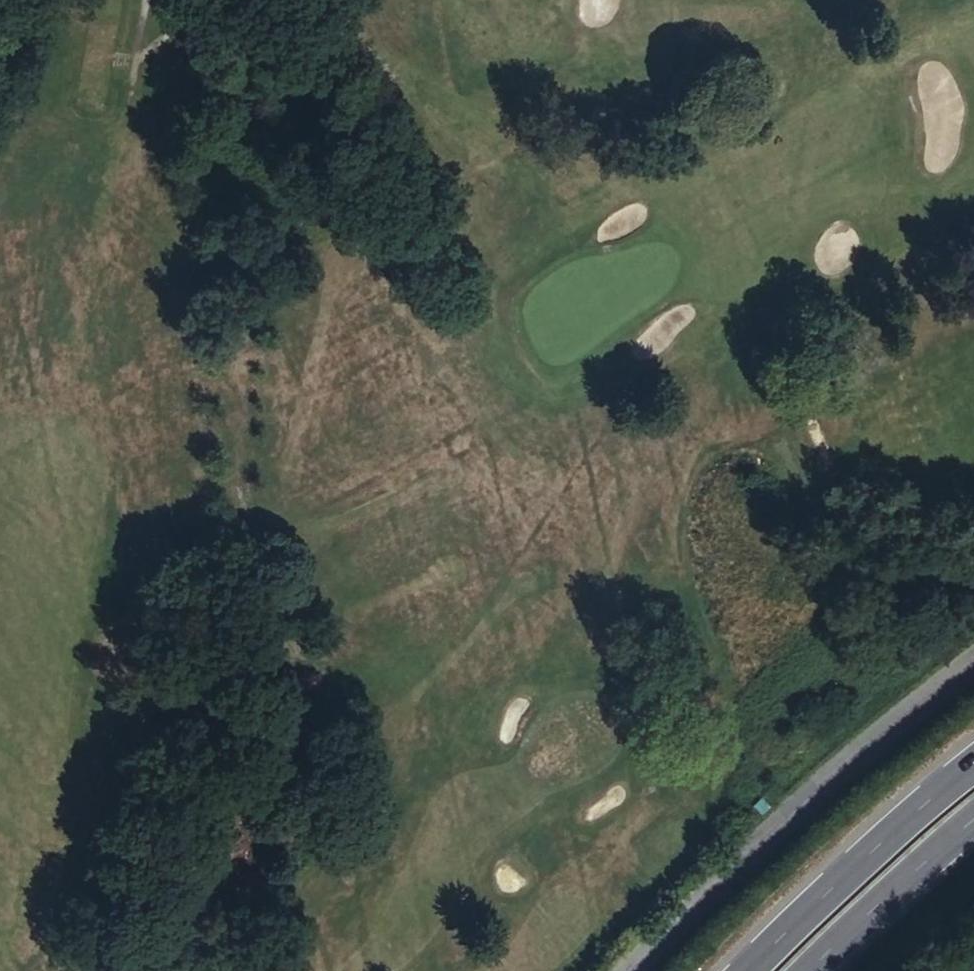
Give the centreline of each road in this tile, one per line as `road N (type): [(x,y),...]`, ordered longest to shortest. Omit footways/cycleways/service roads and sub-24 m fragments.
road 1 (residential): [(632,970),(839,762),(973,664)]
road 2 (trunk): [(973,758),(813,897),(743,970)]
road 3 (trunk): [(808,970),(973,821)]

